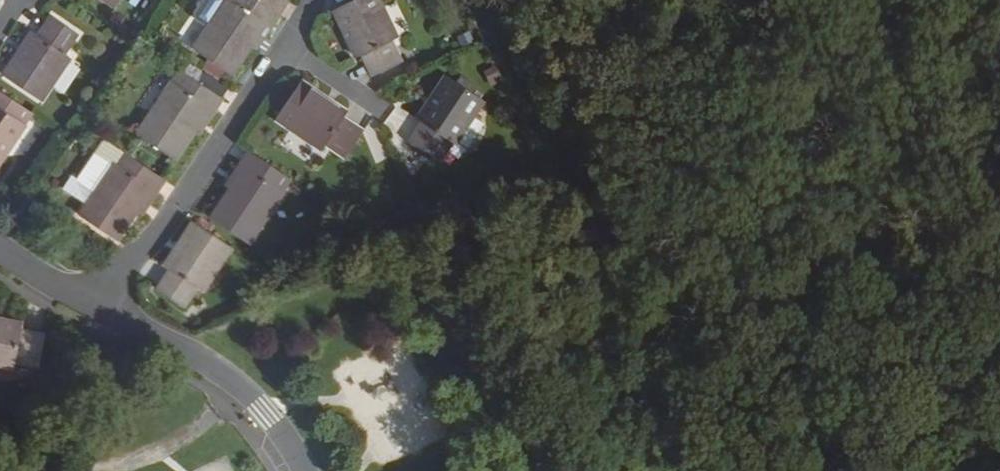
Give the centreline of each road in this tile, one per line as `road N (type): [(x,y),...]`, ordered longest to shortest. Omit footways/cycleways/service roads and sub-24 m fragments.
road 1 (residential): [(97,309),(162,232),(314,0)]
road 2 (residential): [(97,309),(233,382),(264,411),(304,470)]
road 3 (track): [(246,394),(175,442),(92,470)]

